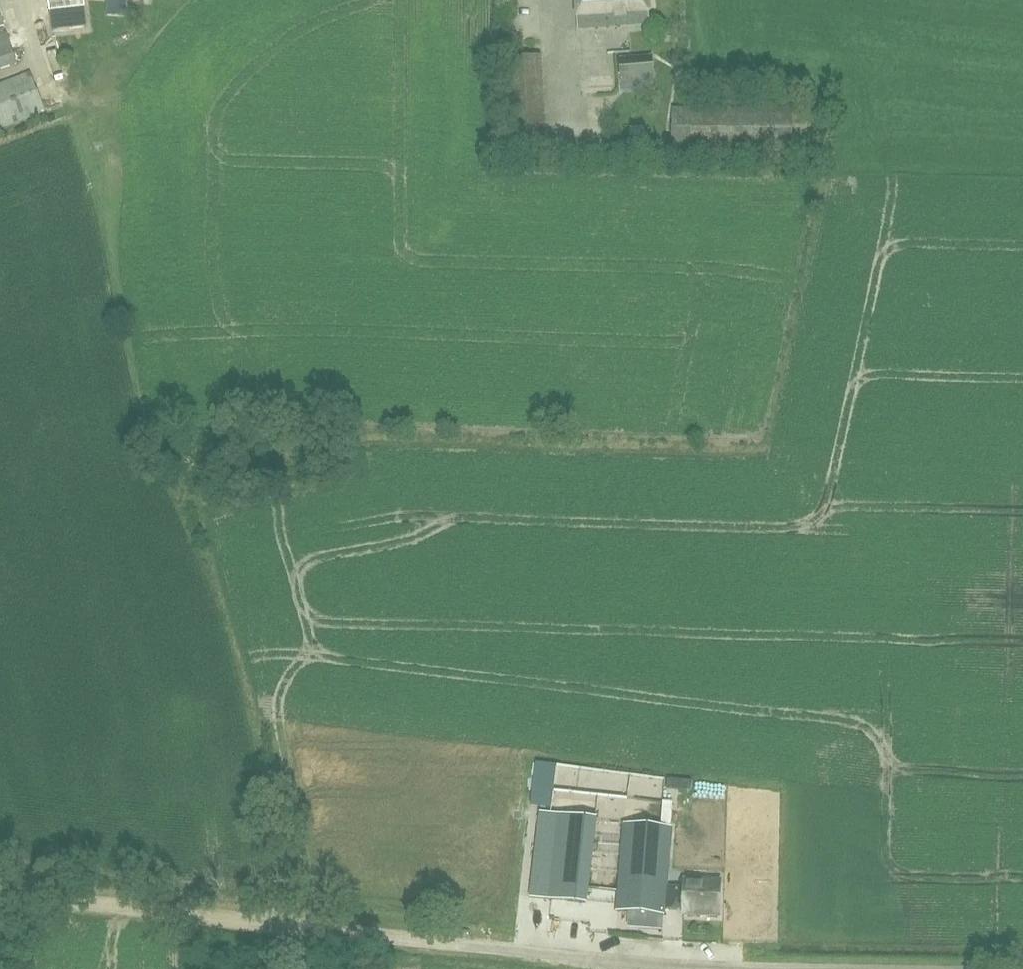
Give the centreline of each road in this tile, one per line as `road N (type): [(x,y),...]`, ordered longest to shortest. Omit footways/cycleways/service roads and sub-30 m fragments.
road 1 (track): [(0,890),(455,942)]
road 2 (unclassified): [(783,968),(455,942)]

